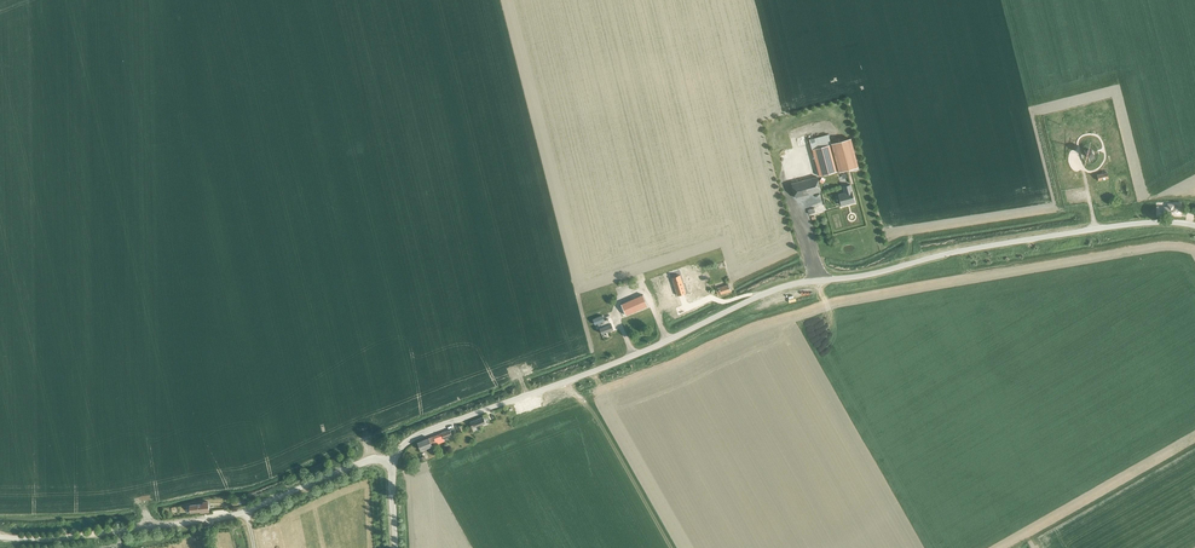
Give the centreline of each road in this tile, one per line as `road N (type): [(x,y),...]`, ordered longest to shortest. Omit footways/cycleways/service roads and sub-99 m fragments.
road 1 (unclassified): [(393,462),(424,433),(648,350),(761,295),(946,254)]
road 2 (unclassified): [(393,462),(369,459),(208,520),(0,537)]
road 3 (residential): [(946,254),(1139,223),(1194,226)]

